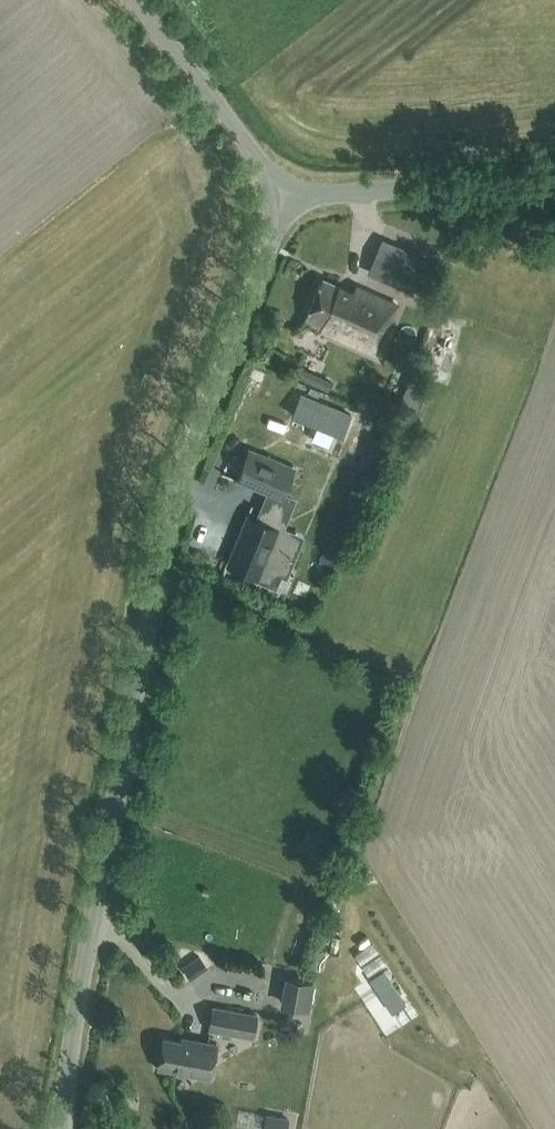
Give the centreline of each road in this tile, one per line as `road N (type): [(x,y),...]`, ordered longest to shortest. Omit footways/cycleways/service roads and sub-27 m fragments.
road 1 (unclassified): [(59,1128),(162,544),(267,252),(274,199)]
road 2 (unclassified): [(274,199),(554,177)]
road 3 (unclassified): [(274,199),(262,165),(135,0)]

